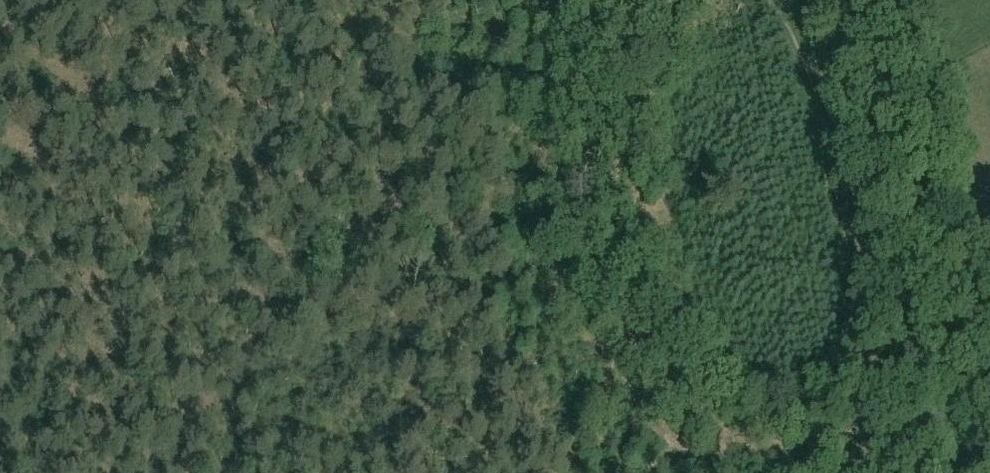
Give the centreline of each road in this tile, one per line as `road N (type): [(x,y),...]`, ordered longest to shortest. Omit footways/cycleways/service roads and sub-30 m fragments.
road 1 (unclassified): [(879,472),(989,390)]

